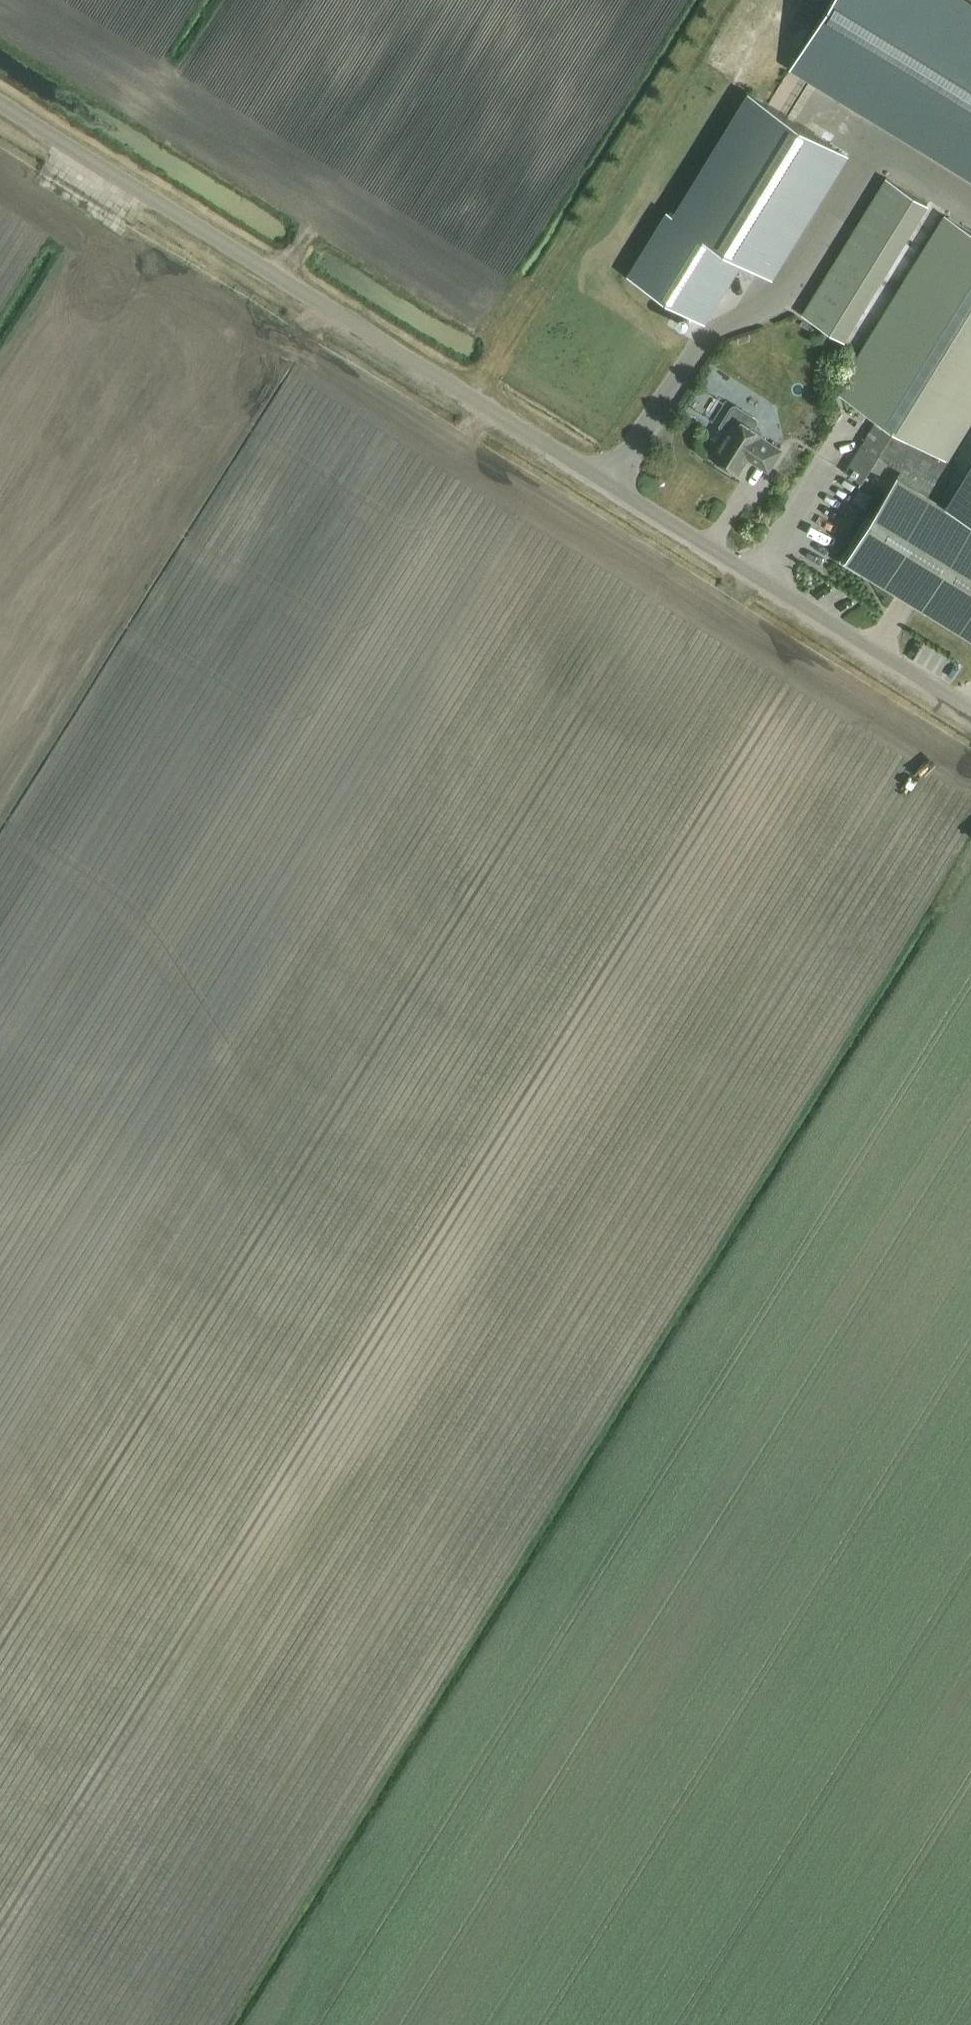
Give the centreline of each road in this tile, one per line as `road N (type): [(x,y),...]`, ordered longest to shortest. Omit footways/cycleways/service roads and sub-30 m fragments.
road 1 (unclassified): [(970,710),(0,103)]

